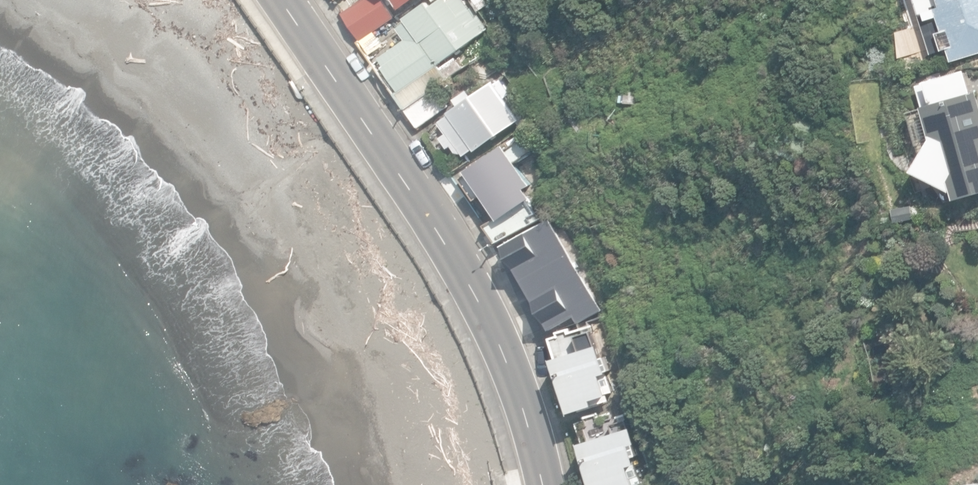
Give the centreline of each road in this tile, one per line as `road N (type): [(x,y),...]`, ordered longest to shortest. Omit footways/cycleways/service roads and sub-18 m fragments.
road 1 (tertiary): [(543,484),(516,387),(471,288),(281,0)]

